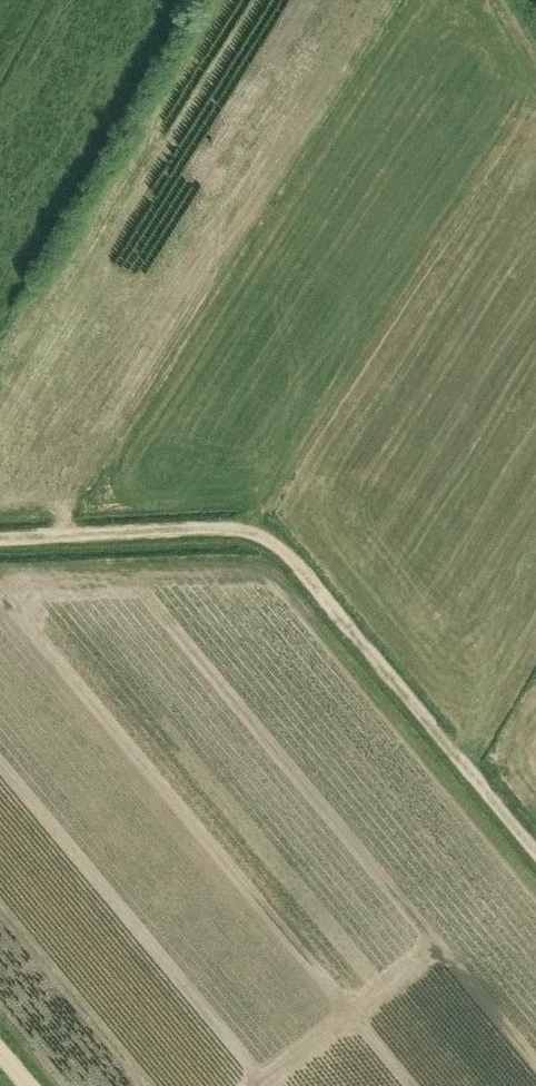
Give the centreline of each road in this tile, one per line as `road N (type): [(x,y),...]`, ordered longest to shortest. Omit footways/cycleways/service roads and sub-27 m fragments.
road 1 (track): [(535,858),(266,541),(172,531),(0,539)]

